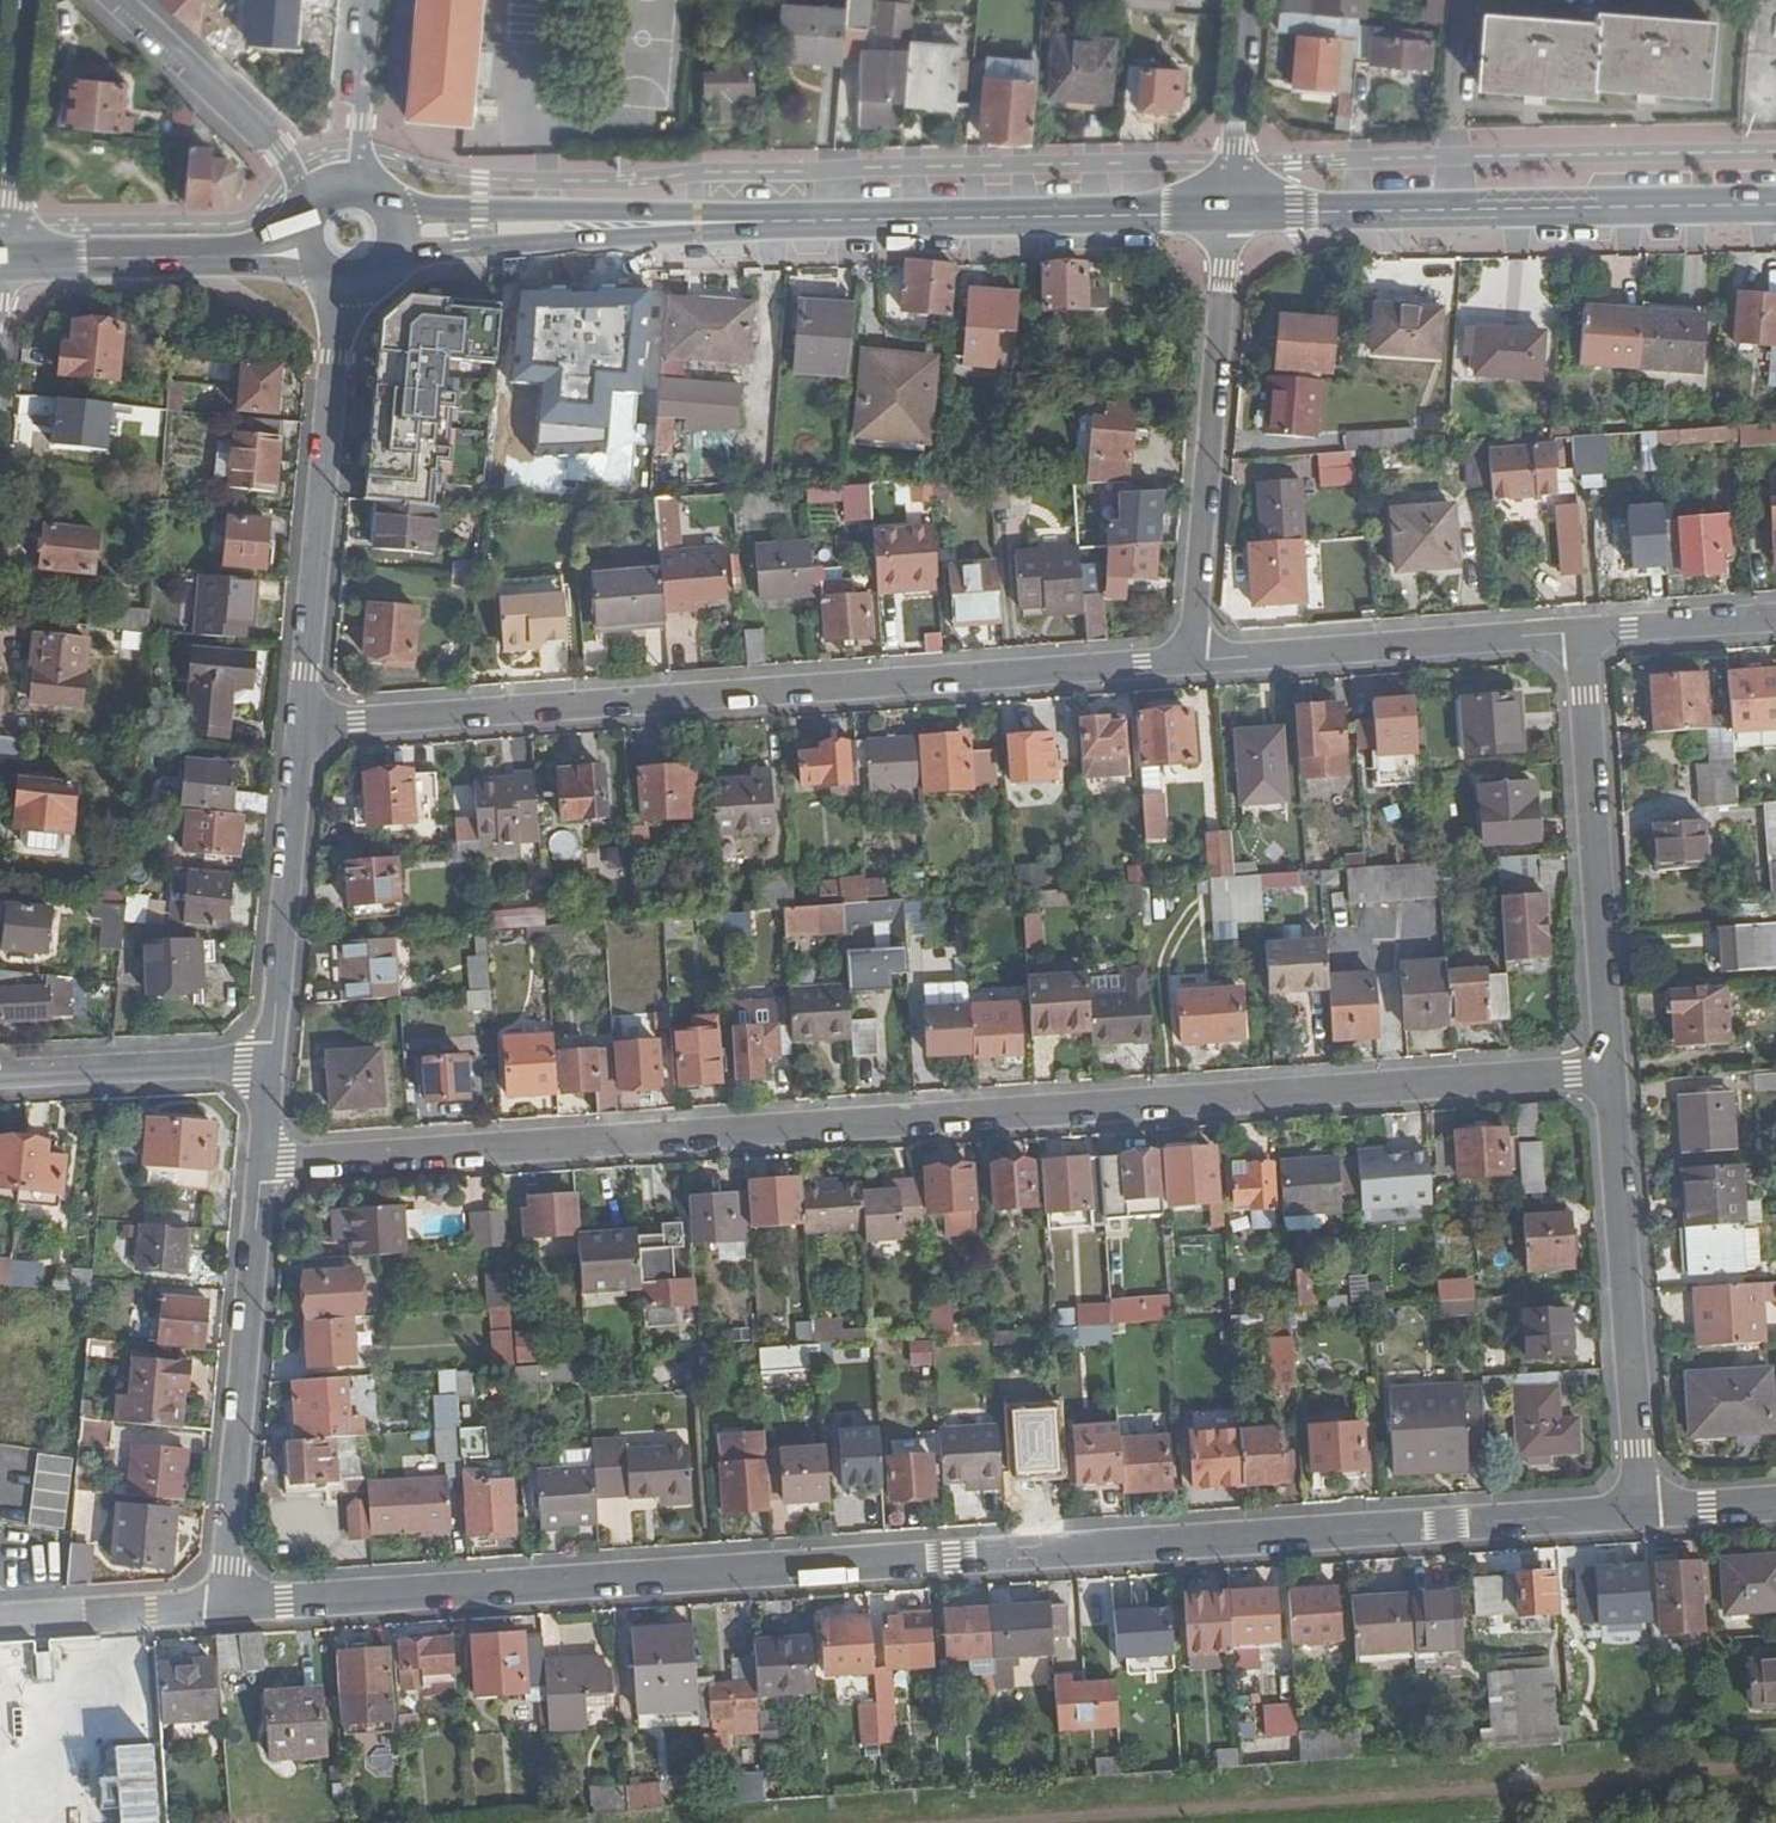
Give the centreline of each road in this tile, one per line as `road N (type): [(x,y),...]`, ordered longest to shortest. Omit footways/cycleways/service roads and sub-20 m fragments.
road 1 (residential): [(225,1605),(1643,1512)]
road 2 (residential): [(263,1165),(1611,1071)]
road 3 (residential): [(1193,662),(302,725)]
road 4 (primary): [(1229,211),(1775,203)]
road 5 (residential): [(1193,662),(1229,211)]
road 6 (residential): [(1643,1512),(1611,1071)]
road 7 (residential): [(225,1605),(263,1165)]
road 8 (primary): [(385,275),(462,249),(821,220)]
road 9 (residential): [(302,725),(347,286)]
road 10 (residential): [(1611,1071),(1581,633)]
road 11 (primary): [(821,220),(437,210),(391,202)]
road 12 (primary): [(821,220),(1229,211)]
road 13 (residential): [(1581,633),(1193,662)]
road 14 (residential): [(271,1064),(302,725)]
road 15 (residential): [(119,0),(266,134),(311,204)]
road 16 (residential): [(0,1075),(271,1064)]
road 17 (residential): [(0,262),(30,0)]
road 18 (primary): [(0,265),(246,256)]
road 19 (residential): [(0,1621),(225,1605)]
road 20 (residential): [(1229,211),(1248,0)]
road 21 (residential): [(1581,633),(1775,617)]
road 22 (residential): [(365,186),(359,140),(368,0)]
road 23 (residential): [(1775,1505),(1643,1512)]

